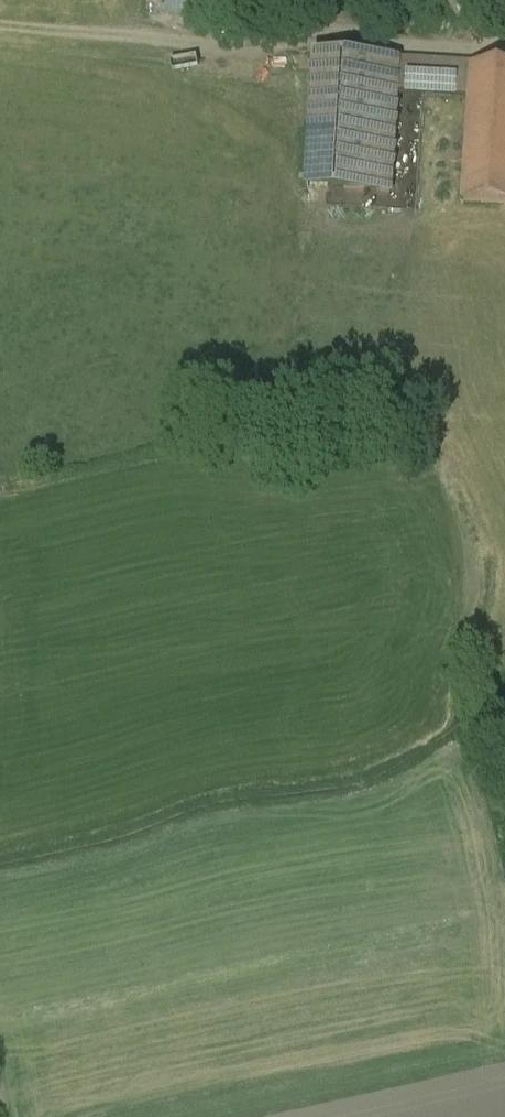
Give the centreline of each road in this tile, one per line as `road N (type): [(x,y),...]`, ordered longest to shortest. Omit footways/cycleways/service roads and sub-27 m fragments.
road 1 (track): [(0,27),(217,47),(504,56)]

